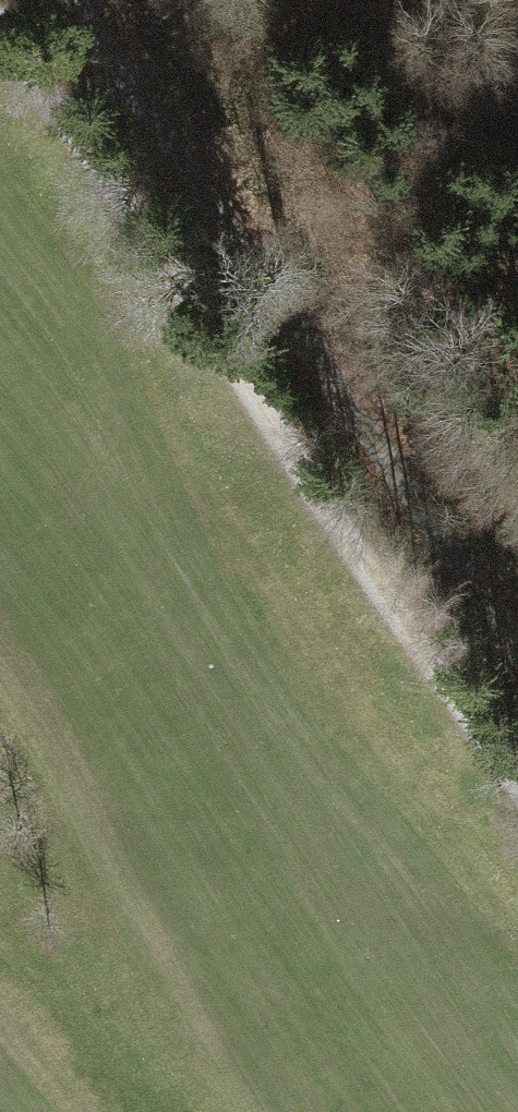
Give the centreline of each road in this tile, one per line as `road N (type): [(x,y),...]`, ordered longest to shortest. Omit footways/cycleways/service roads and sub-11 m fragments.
road 1 (track): [(517,789),(0,36)]
road 2 (track): [(70,0),(517,644)]

